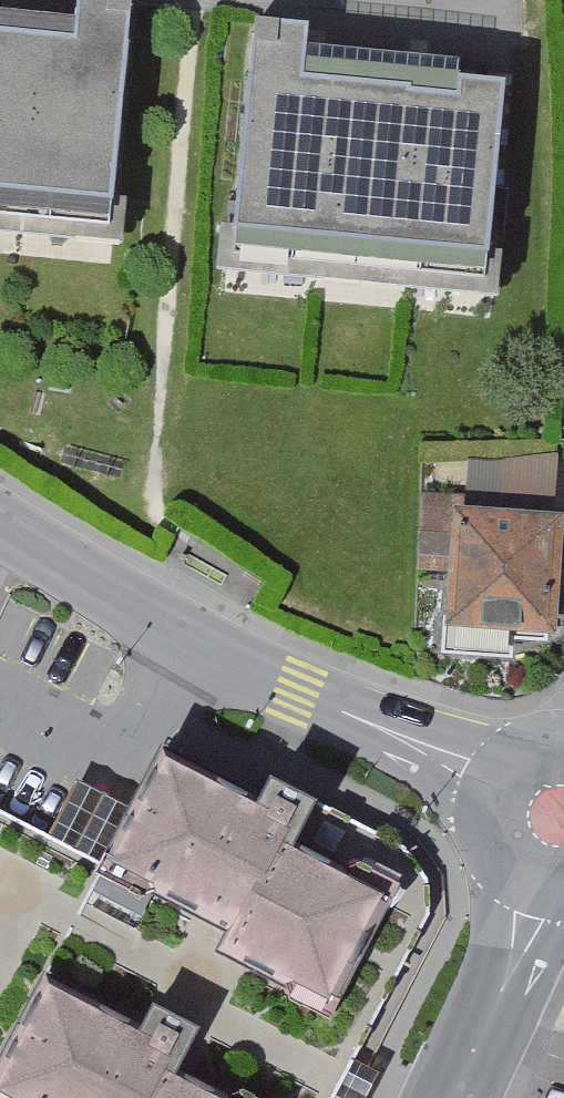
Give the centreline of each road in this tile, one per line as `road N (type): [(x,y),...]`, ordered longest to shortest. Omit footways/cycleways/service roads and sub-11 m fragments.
road 1 (residential): [(559,815),(246,674),(0,529)]
road 2 (secondary): [(559,815),(507,975),(452,1097)]

